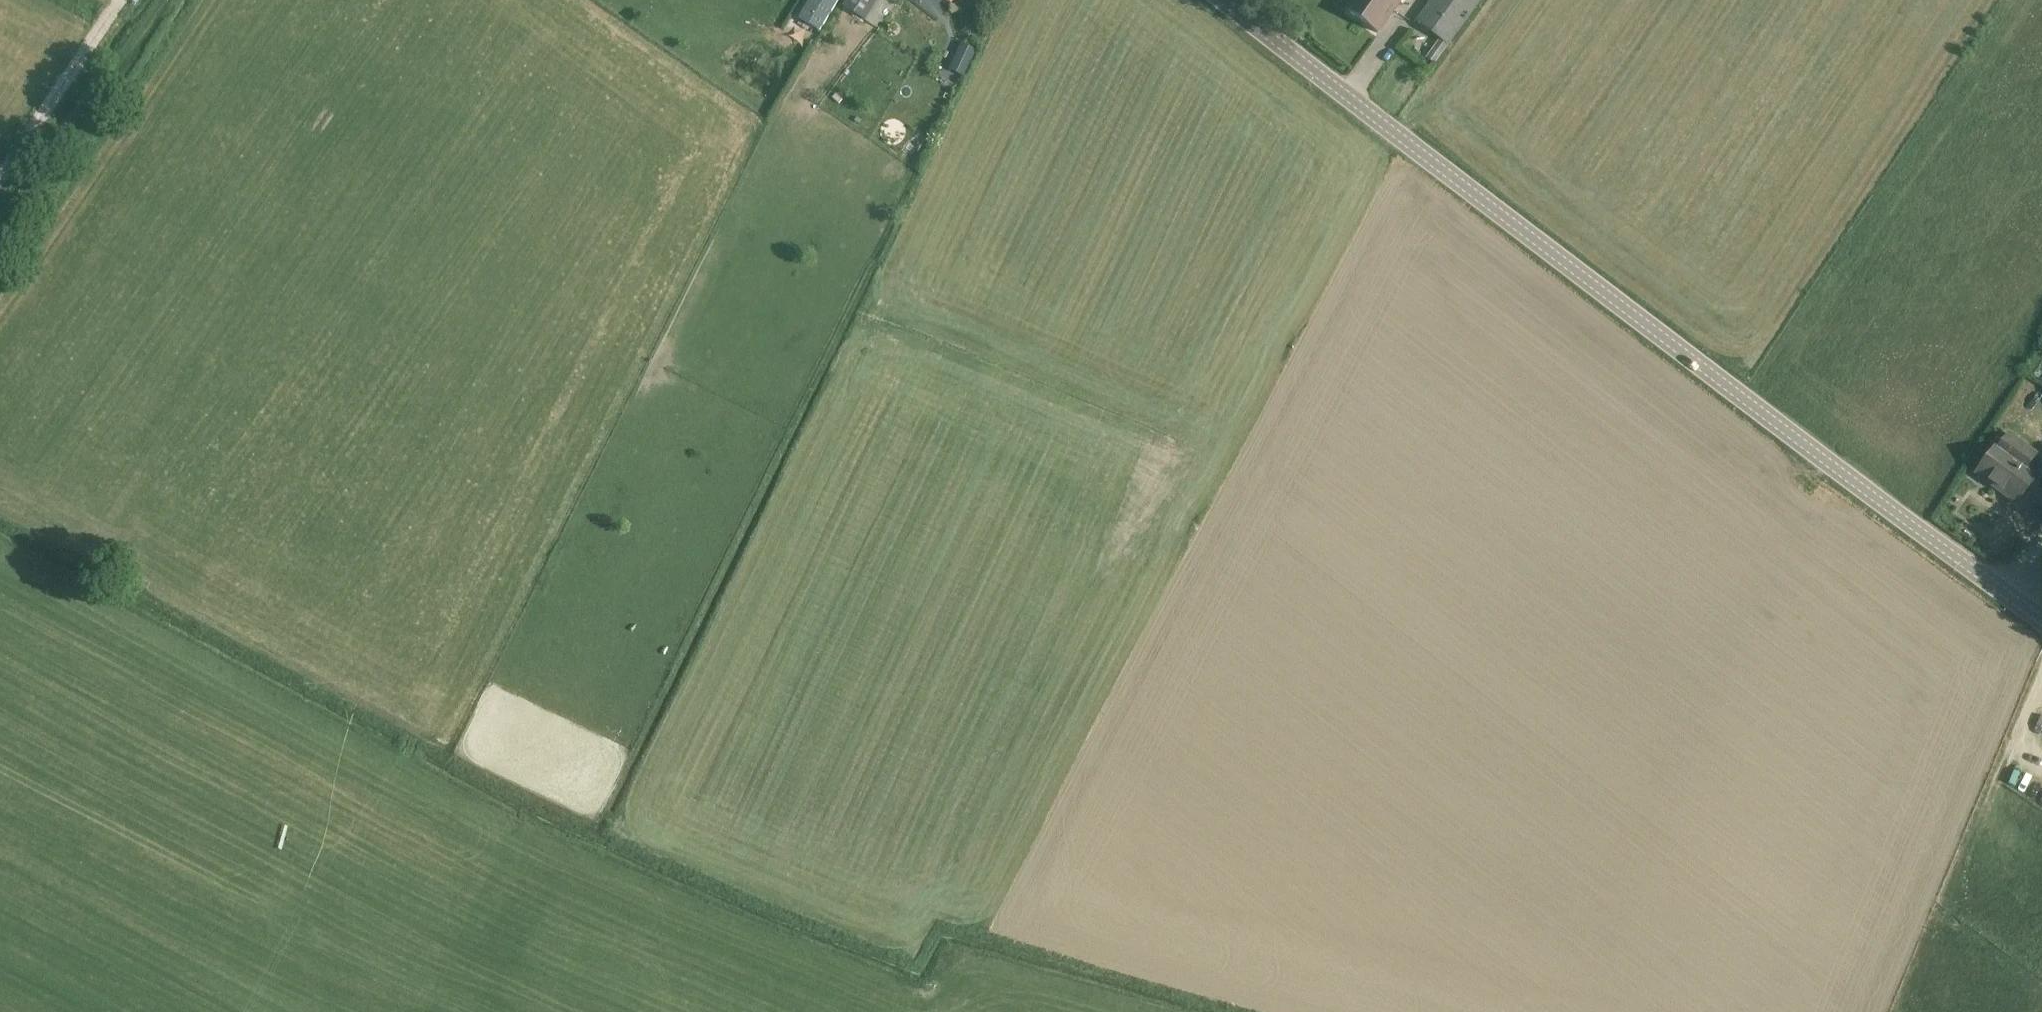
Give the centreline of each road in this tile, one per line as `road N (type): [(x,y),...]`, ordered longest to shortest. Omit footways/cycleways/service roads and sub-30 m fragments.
road 1 (tertiary): [(2041,625),(1221,0)]
road 2 (track): [(864,26),(739,128),(705,165),(606,355)]
road 3 (track): [(170,0),(0,247)]

